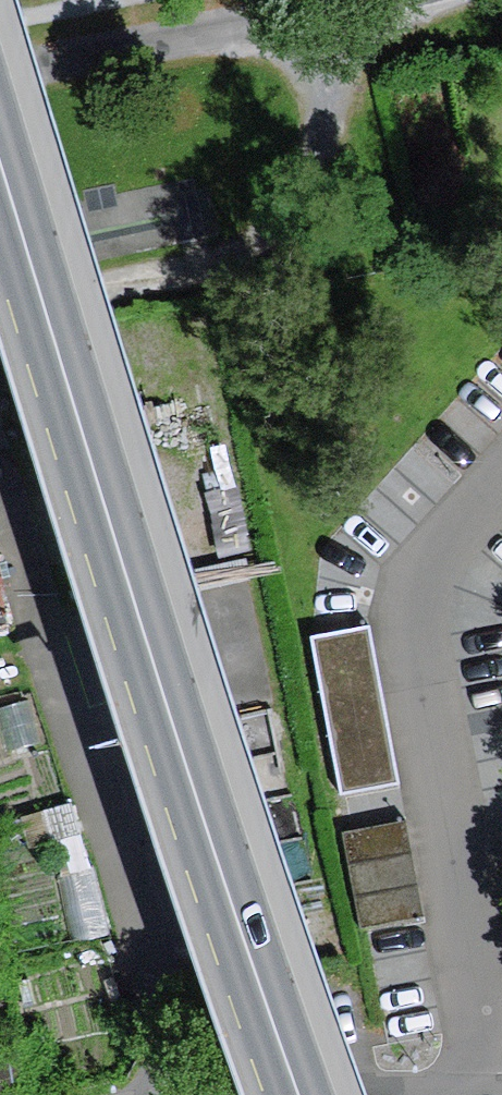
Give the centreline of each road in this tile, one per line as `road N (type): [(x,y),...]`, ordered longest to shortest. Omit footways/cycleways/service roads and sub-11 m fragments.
road 1 (primary): [(299,1094),(143,631),(0,163)]
road 2 (residential): [(0,72),(365,0)]

